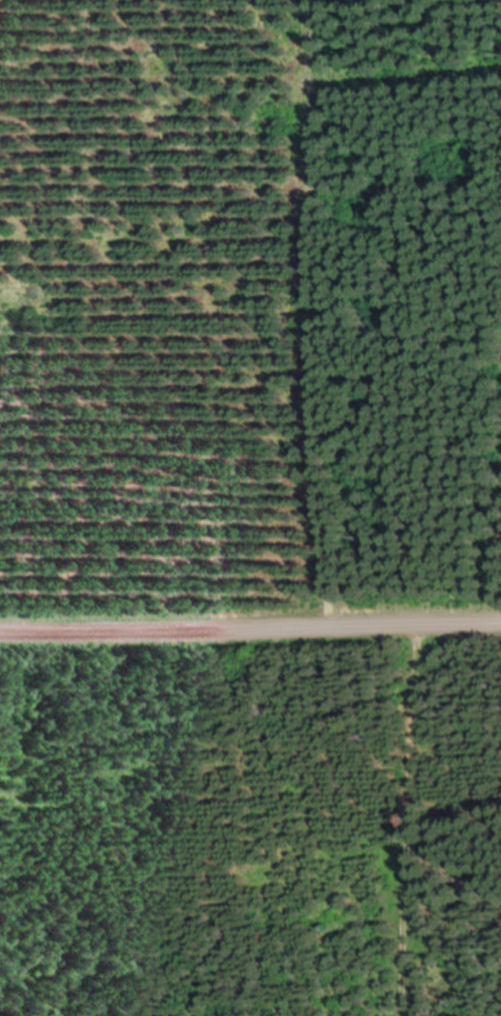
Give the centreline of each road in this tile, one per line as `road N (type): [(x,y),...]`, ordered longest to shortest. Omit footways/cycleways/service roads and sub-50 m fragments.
road 1 (residential): [(500,629),(0,638)]

